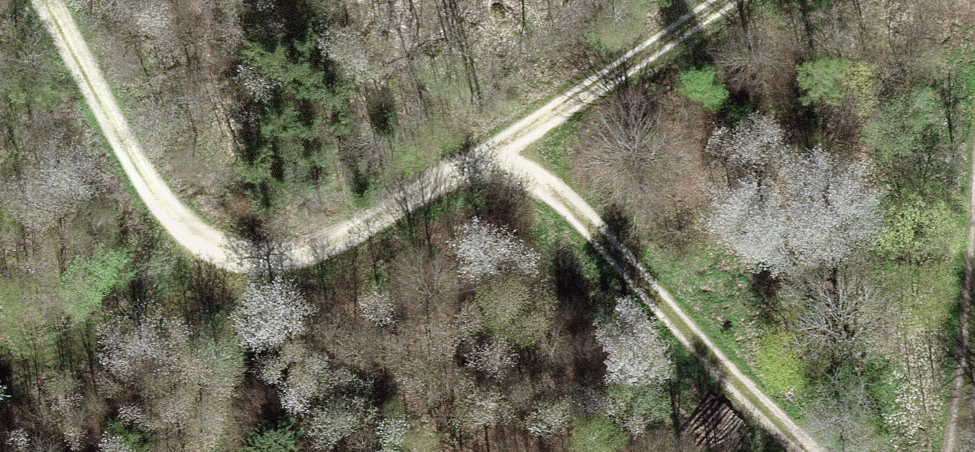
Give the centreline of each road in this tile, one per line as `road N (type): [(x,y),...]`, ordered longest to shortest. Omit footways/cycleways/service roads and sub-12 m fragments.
road 1 (track): [(48,0),(171,209),(227,256),(284,260),(459,171),(508,166),(542,180),(813,451)]
road 2 (track): [(727,0),(459,171)]
road 3 (track): [(0,368),(137,321),(252,263)]
road 4 (track): [(959,451),(974,269)]

